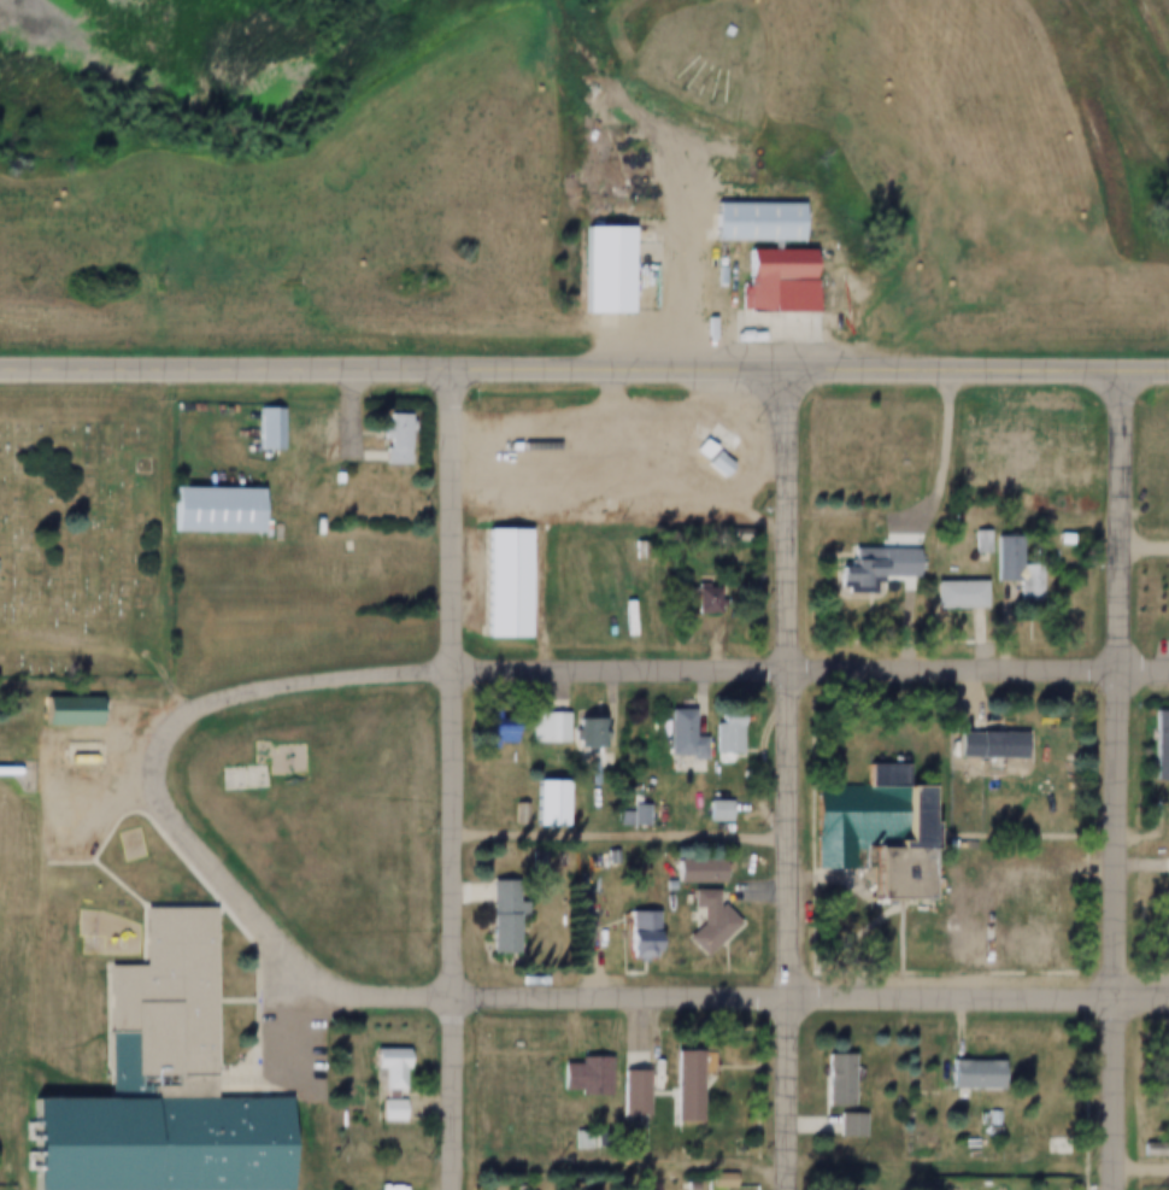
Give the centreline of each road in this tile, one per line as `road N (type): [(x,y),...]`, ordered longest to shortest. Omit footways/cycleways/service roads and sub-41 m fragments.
road 1 (secondary): [(106,363),(1168,365)]
road 2 (residential): [(788,363),(790,1189)]
road 3 (residential): [(456,363),(456,1189)]
road 4 (residential): [(1130,364),(1118,1189)]
road 5 (residential): [(456,996),(1168,986)]
road 6 (residential): [(1168,663),(456,664)]

